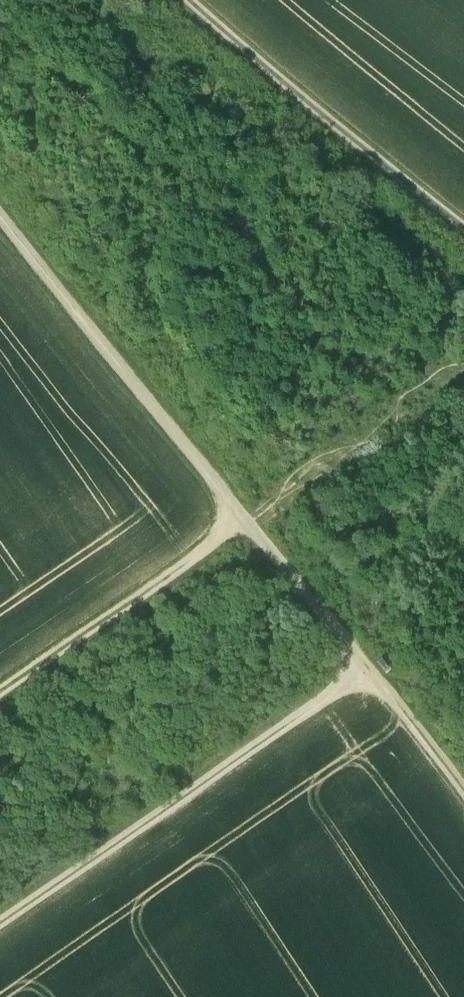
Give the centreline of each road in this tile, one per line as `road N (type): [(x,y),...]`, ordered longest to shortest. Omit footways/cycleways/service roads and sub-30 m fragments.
road 1 (track): [(0,215),(463,796)]
road 2 (track): [(367,671),(0,925)]
road 3 (track): [(463,239),(185,0)]
road 4 (track): [(0,696),(247,527)]

